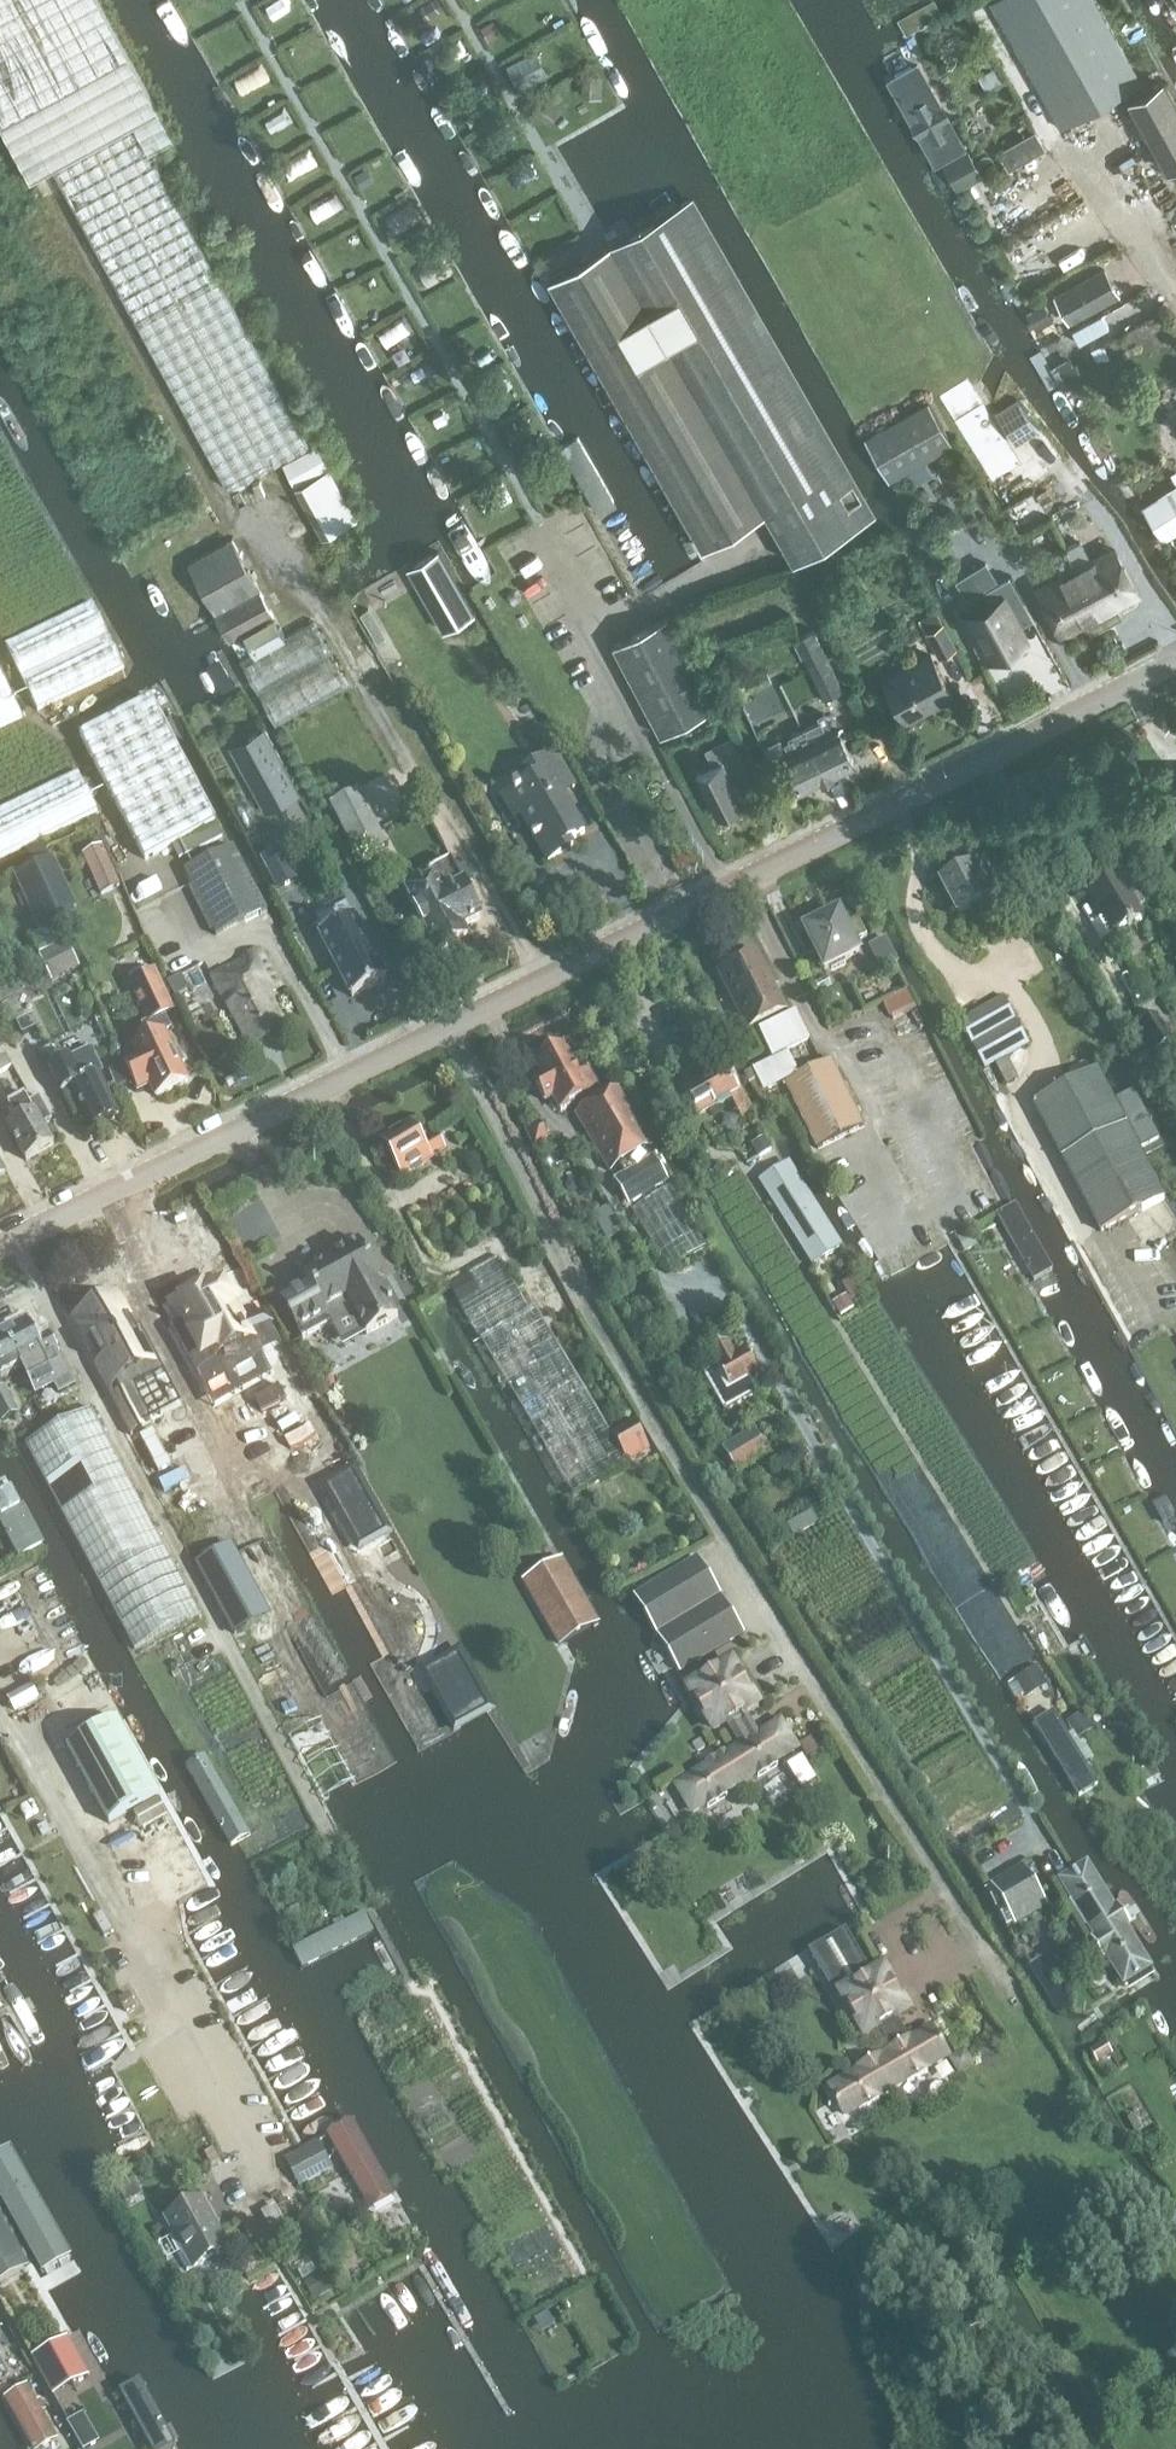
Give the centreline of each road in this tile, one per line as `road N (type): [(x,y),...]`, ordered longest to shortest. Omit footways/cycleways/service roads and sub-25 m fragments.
road 1 (unclassified): [(0,1247),(1175,663)]

